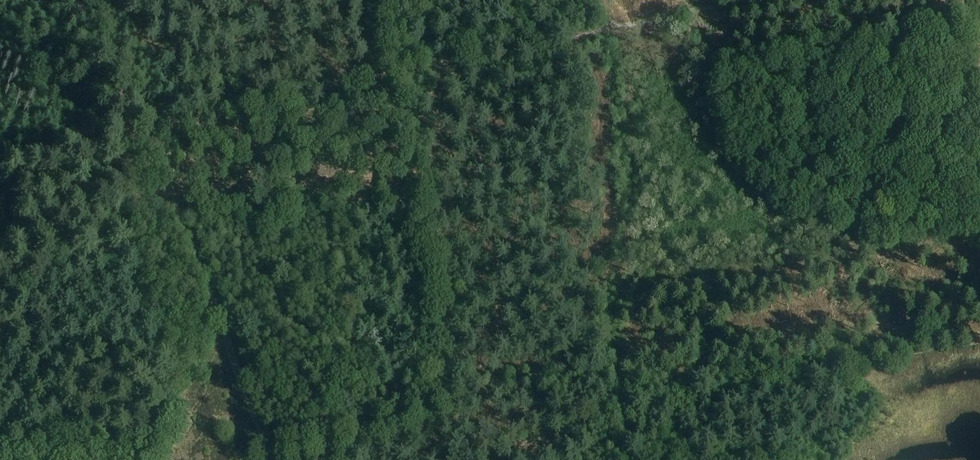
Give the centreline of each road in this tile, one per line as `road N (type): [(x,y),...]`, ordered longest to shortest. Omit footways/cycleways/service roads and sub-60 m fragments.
road 1 (track): [(268,459),(147,132),(0,166)]
road 2 (track): [(77,0),(147,132),(398,76)]
road 3 (track): [(398,76),(764,0)]

